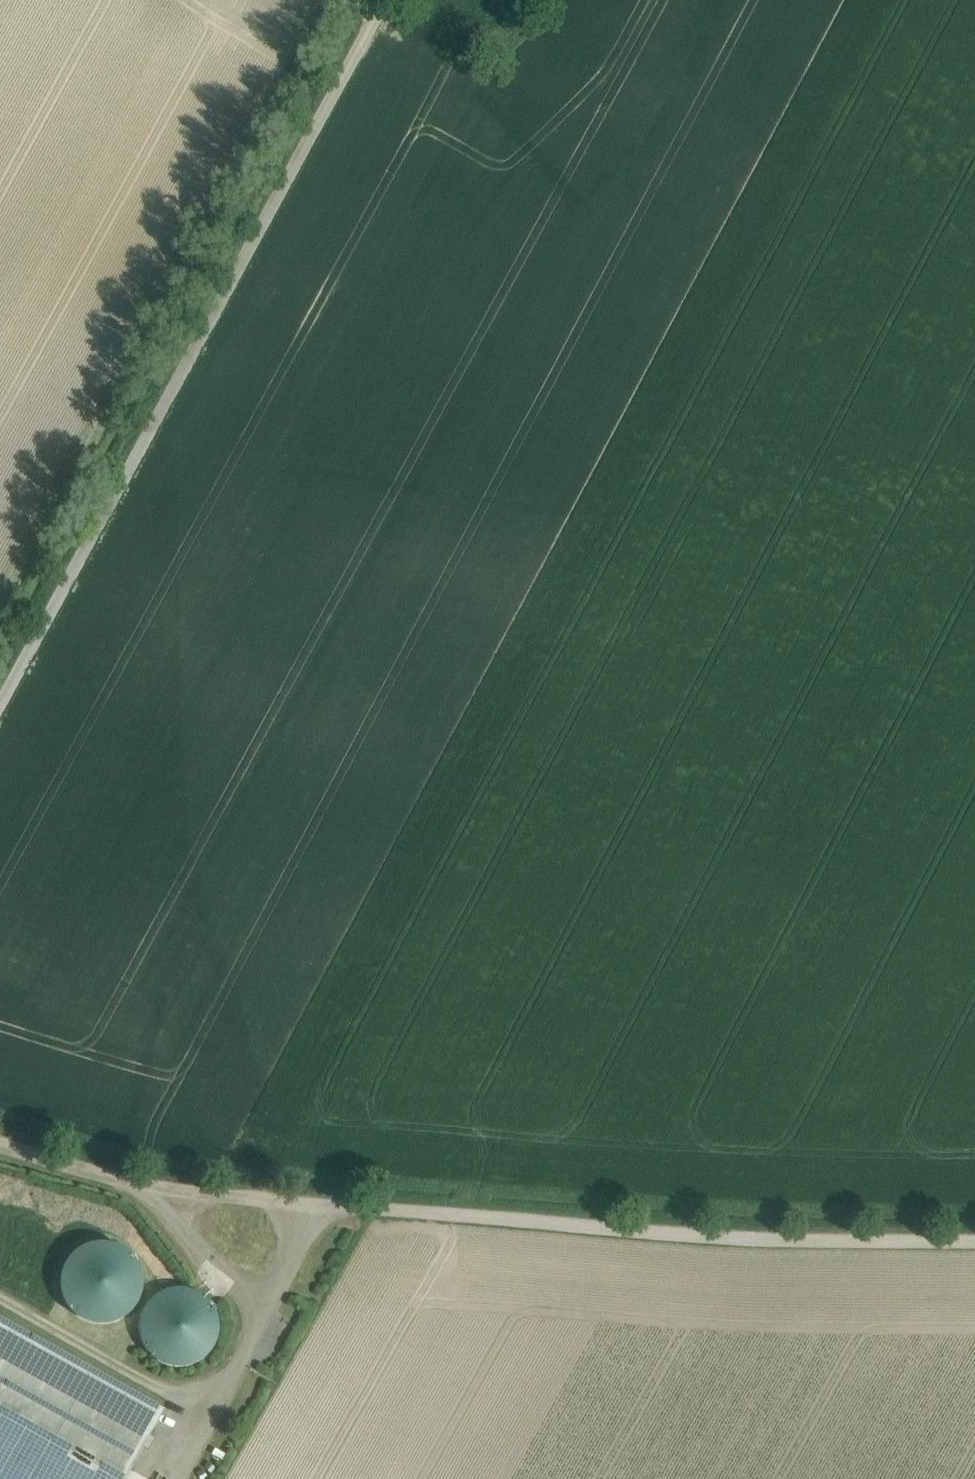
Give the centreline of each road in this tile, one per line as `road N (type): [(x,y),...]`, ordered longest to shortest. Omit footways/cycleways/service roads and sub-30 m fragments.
road 1 (track): [(0,1140),(177,1189),(701,1231),(974,1241)]
road 2 (track): [(388,0),(0,714)]
road 3 (track): [(177,1189),(194,1244),(244,1287),(253,1319),(183,1478)]
road 4 (track): [(0,1301),(124,1367)]
road 5 (track): [(320,1200),(294,1260),(249,1305)]

